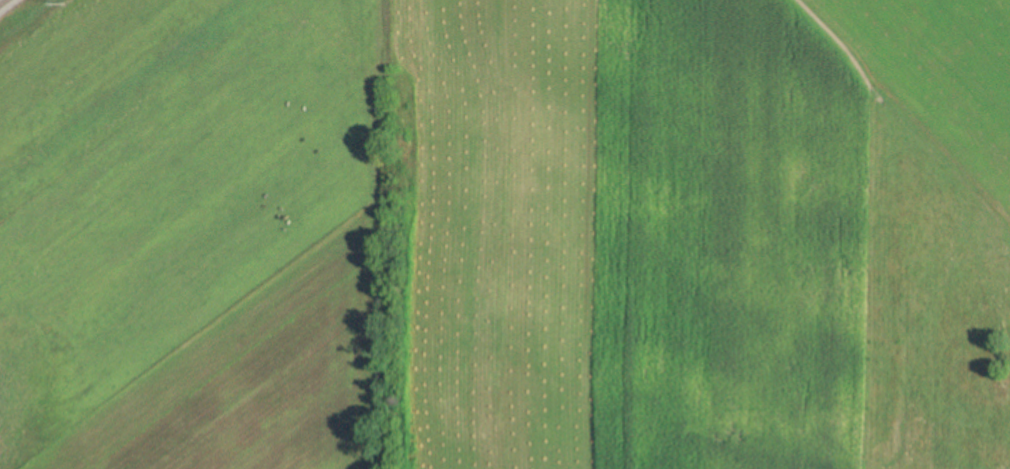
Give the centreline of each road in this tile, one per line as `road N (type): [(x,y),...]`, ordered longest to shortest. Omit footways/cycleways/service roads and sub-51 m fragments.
road 1 (track): [(378,0),(379,57),(369,97),(363,468)]

